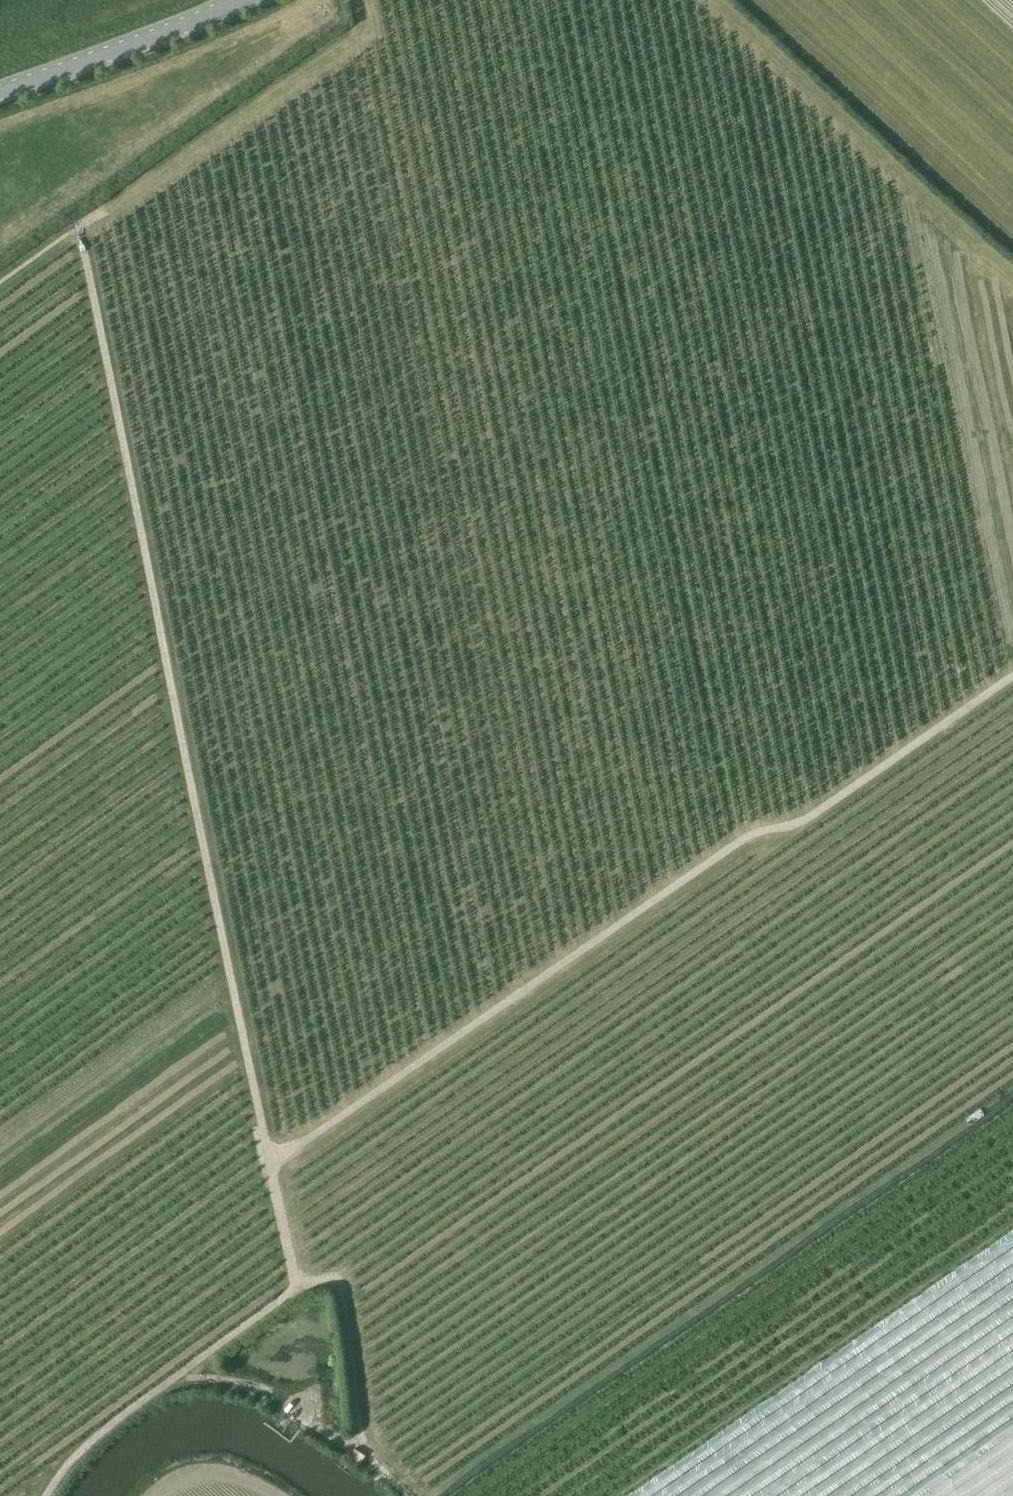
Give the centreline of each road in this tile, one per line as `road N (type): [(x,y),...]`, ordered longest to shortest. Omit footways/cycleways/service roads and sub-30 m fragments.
road 1 (tertiary): [(0,97),(239,0)]

